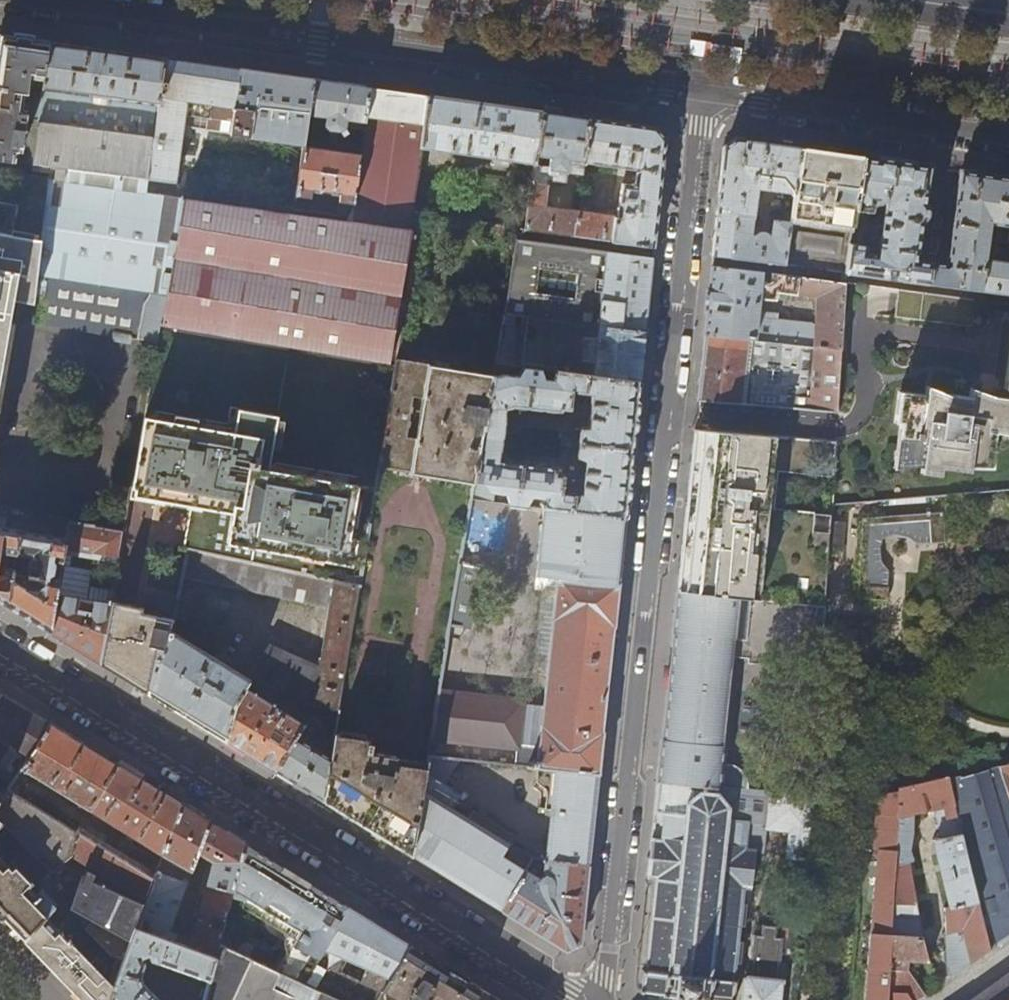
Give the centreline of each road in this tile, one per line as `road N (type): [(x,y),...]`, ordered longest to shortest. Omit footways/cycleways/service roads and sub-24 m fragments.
road 1 (residential): [(703,90),(600,999)]
road 2 (residential): [(575,999),(0,648)]
road 3 (residential): [(703,90),(74,0)]
road 4 (residential): [(1008,138),(703,90)]

